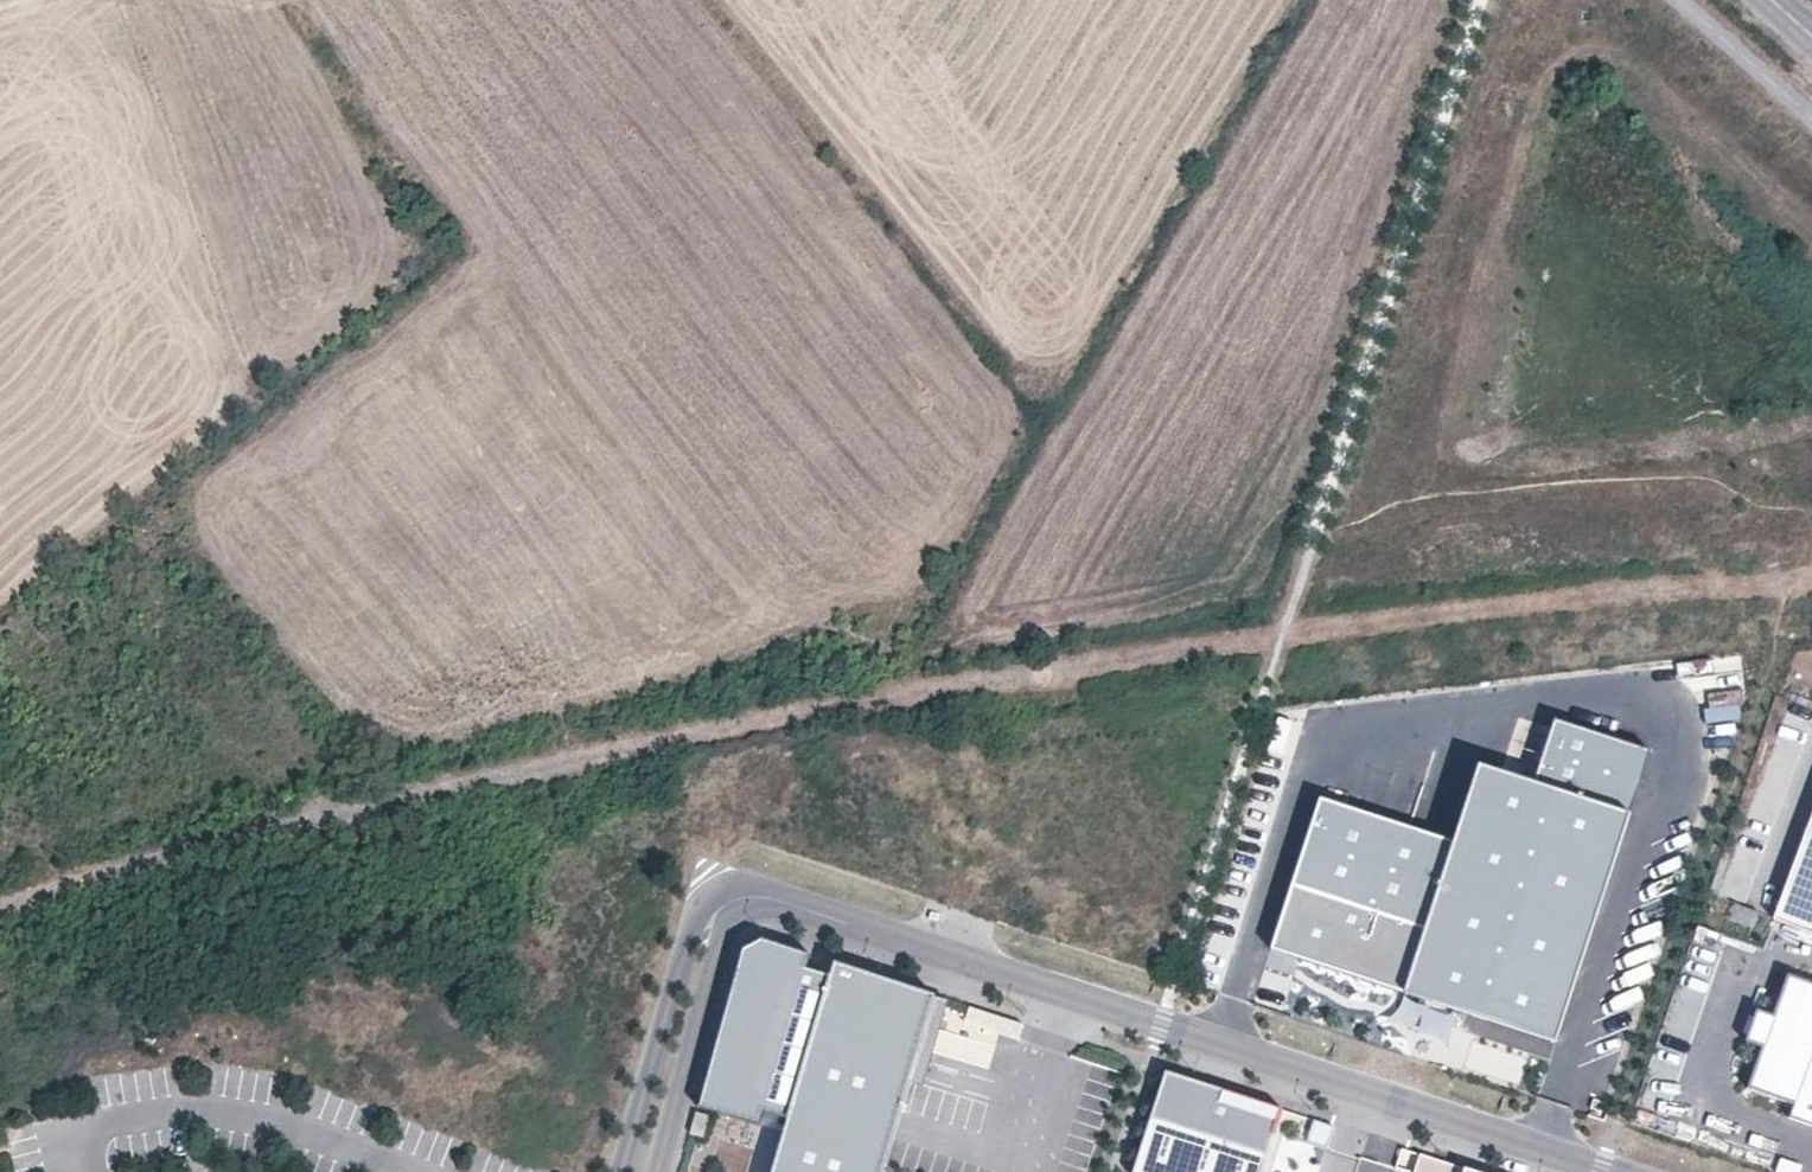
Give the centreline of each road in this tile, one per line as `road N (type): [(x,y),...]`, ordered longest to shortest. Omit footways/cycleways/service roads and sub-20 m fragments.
road 1 (residential): [(1632,1171),(795,903),(730,896),(703,926),(637,1171)]

